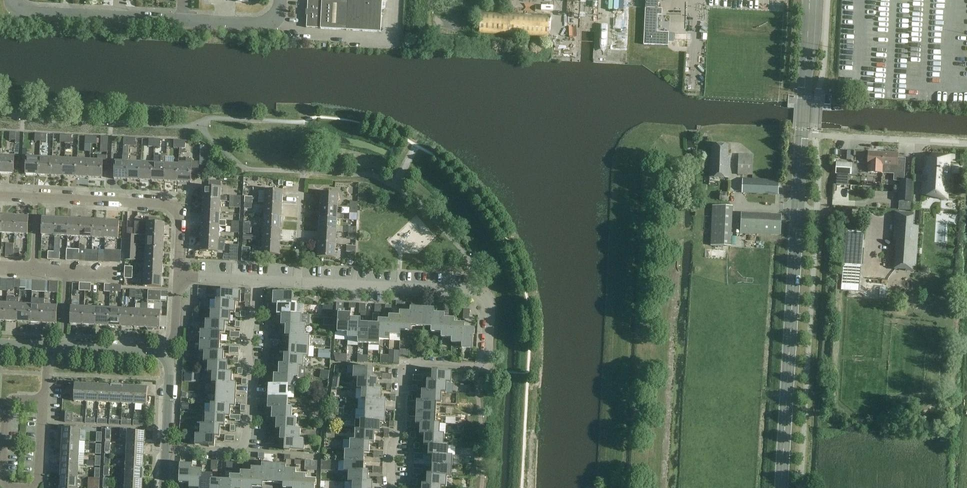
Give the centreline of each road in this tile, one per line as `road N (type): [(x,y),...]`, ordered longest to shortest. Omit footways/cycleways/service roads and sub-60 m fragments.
road 1 (primary): [(780,487),(811,0)]
road 2 (residential): [(477,367),(488,360),(491,306),(479,292),(258,280)]
road 3 (unclassified): [(279,0),(267,26),(48,16),(16,0)]
road 4 (residential): [(166,448),(237,452),(247,443),(253,378),(246,337),(258,280)]
road 5 (residential): [(0,196),(172,209),(179,278)]
road 6 (residential): [(477,367),(404,364),(394,487)]
road 7 (residential): [(966,144),(834,136)]
road 8 (residential): [(43,400),(16,399),(7,408),(3,476),(24,487)]
road 9 (tertiary): [(166,357),(46,346)]

